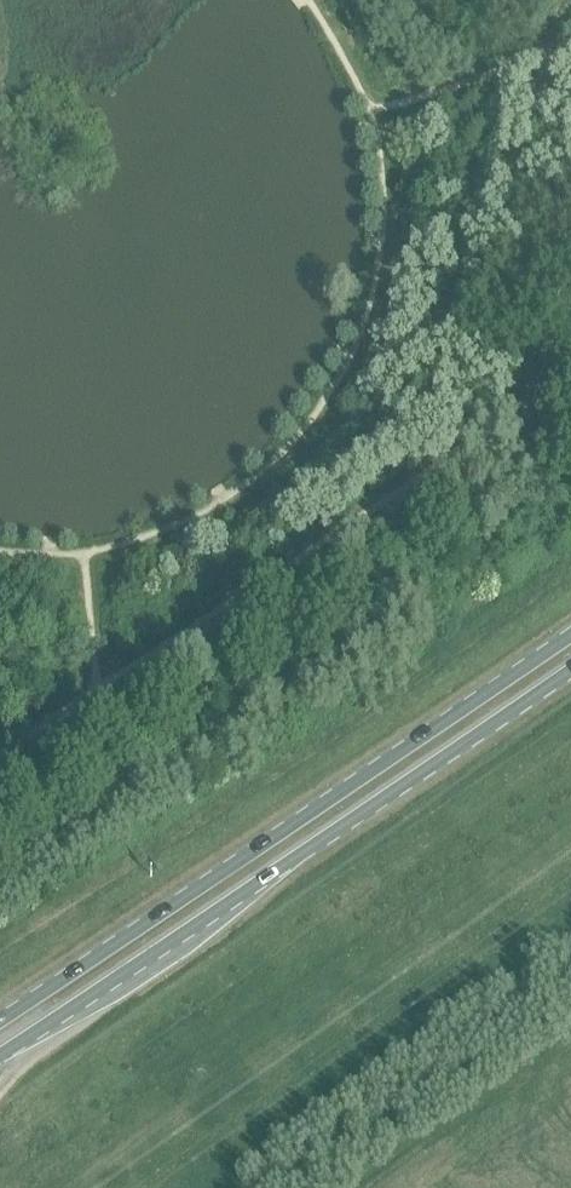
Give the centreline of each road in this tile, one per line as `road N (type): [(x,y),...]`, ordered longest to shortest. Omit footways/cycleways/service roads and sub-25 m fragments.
road 1 (primary): [(570,636),(0,1021)]
road 2 (primary): [(0,1055),(570,671)]

